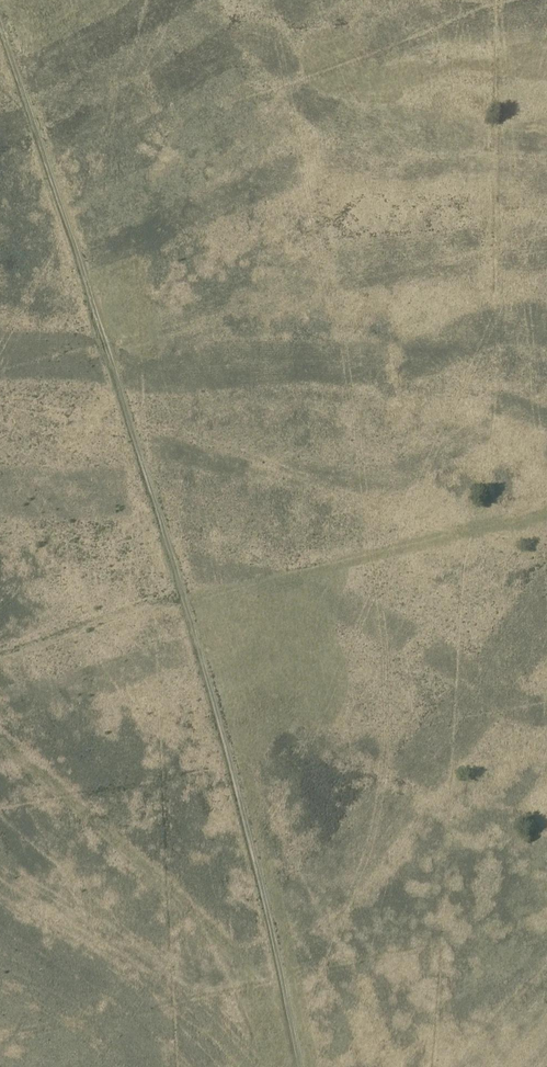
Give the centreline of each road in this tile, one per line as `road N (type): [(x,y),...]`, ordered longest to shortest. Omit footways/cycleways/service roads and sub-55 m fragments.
road 1 (track): [(300,1066),(239,788),(168,539),(0,24)]
road 2 (track): [(546,514),(186,602)]

